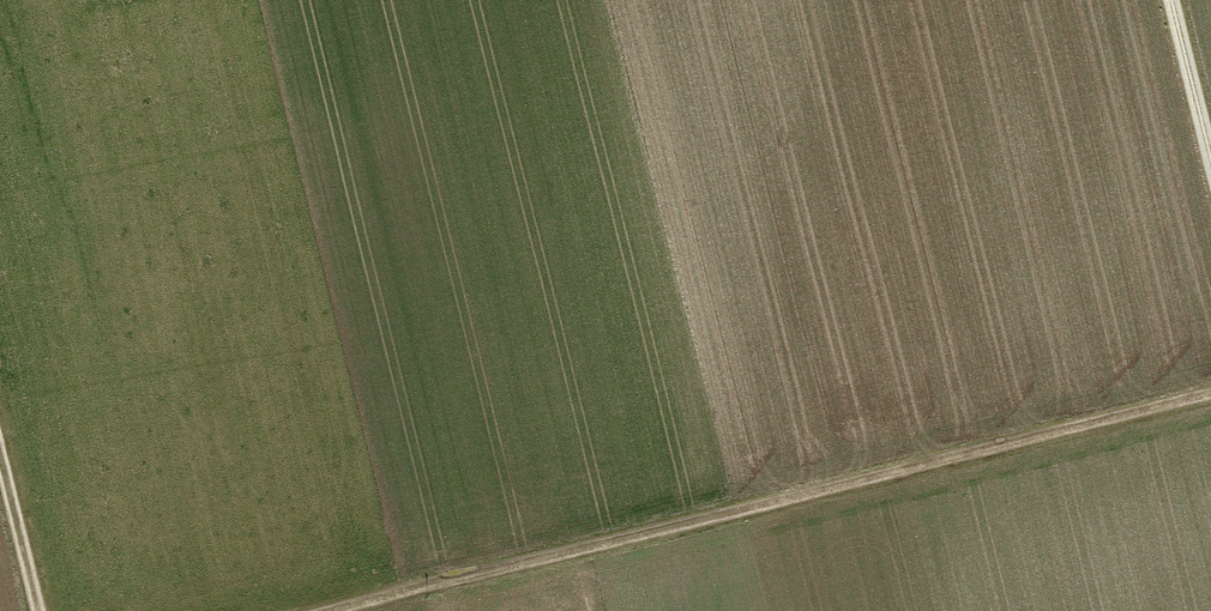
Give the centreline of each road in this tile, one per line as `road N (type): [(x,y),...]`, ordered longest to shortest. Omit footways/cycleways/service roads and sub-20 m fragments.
road 1 (track): [(338,610),(1210,394)]
road 2 (track): [(1210,158),(1172,0)]
road 3 (track): [(39,610),(0,454)]

